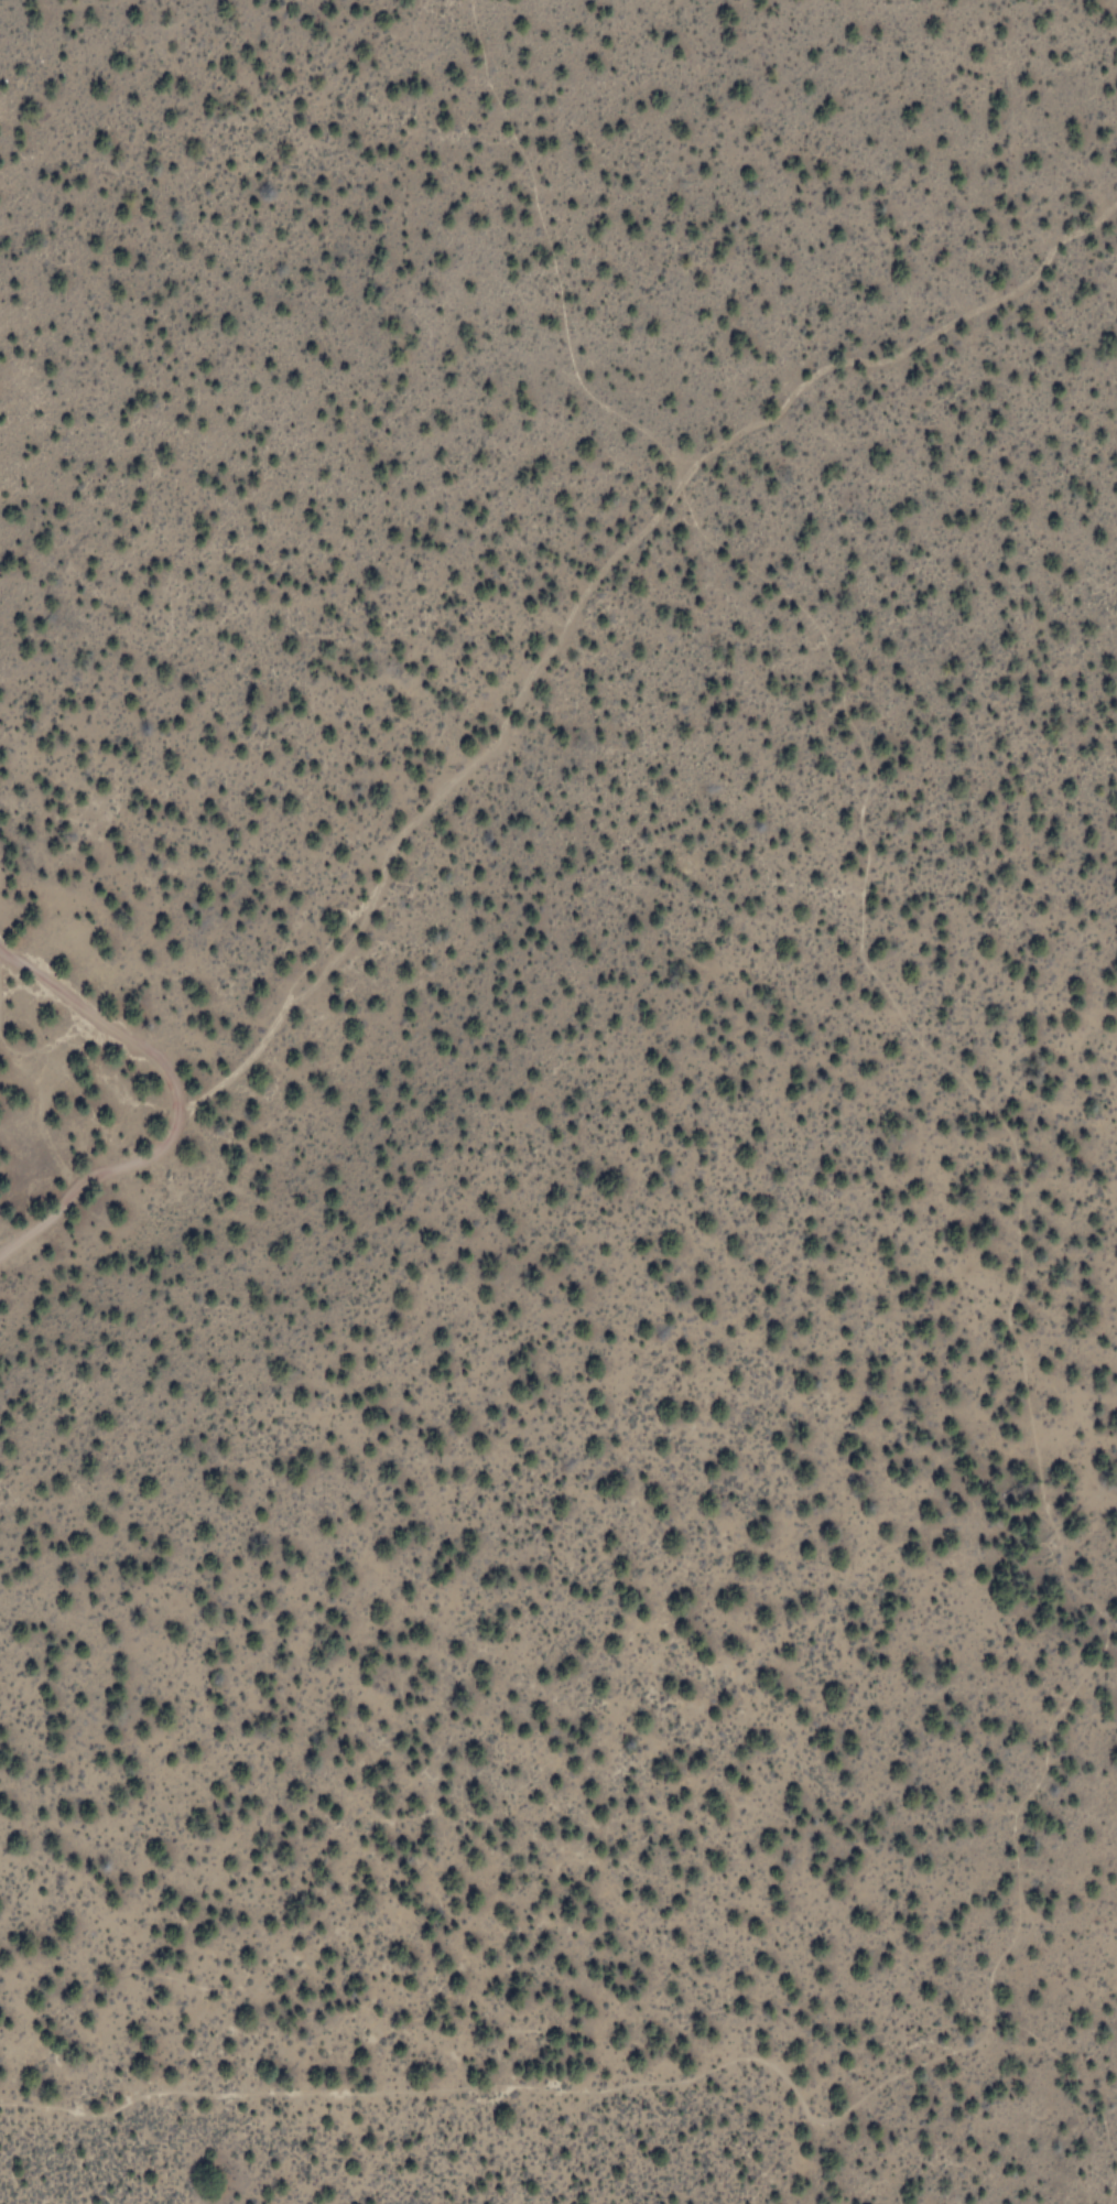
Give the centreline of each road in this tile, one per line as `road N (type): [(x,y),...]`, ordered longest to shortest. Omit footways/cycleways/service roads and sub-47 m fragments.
road 1 (track): [(1116,183),(962,343),(686,474),(510,658),(301,1000),(91,1222),(0,1287)]

